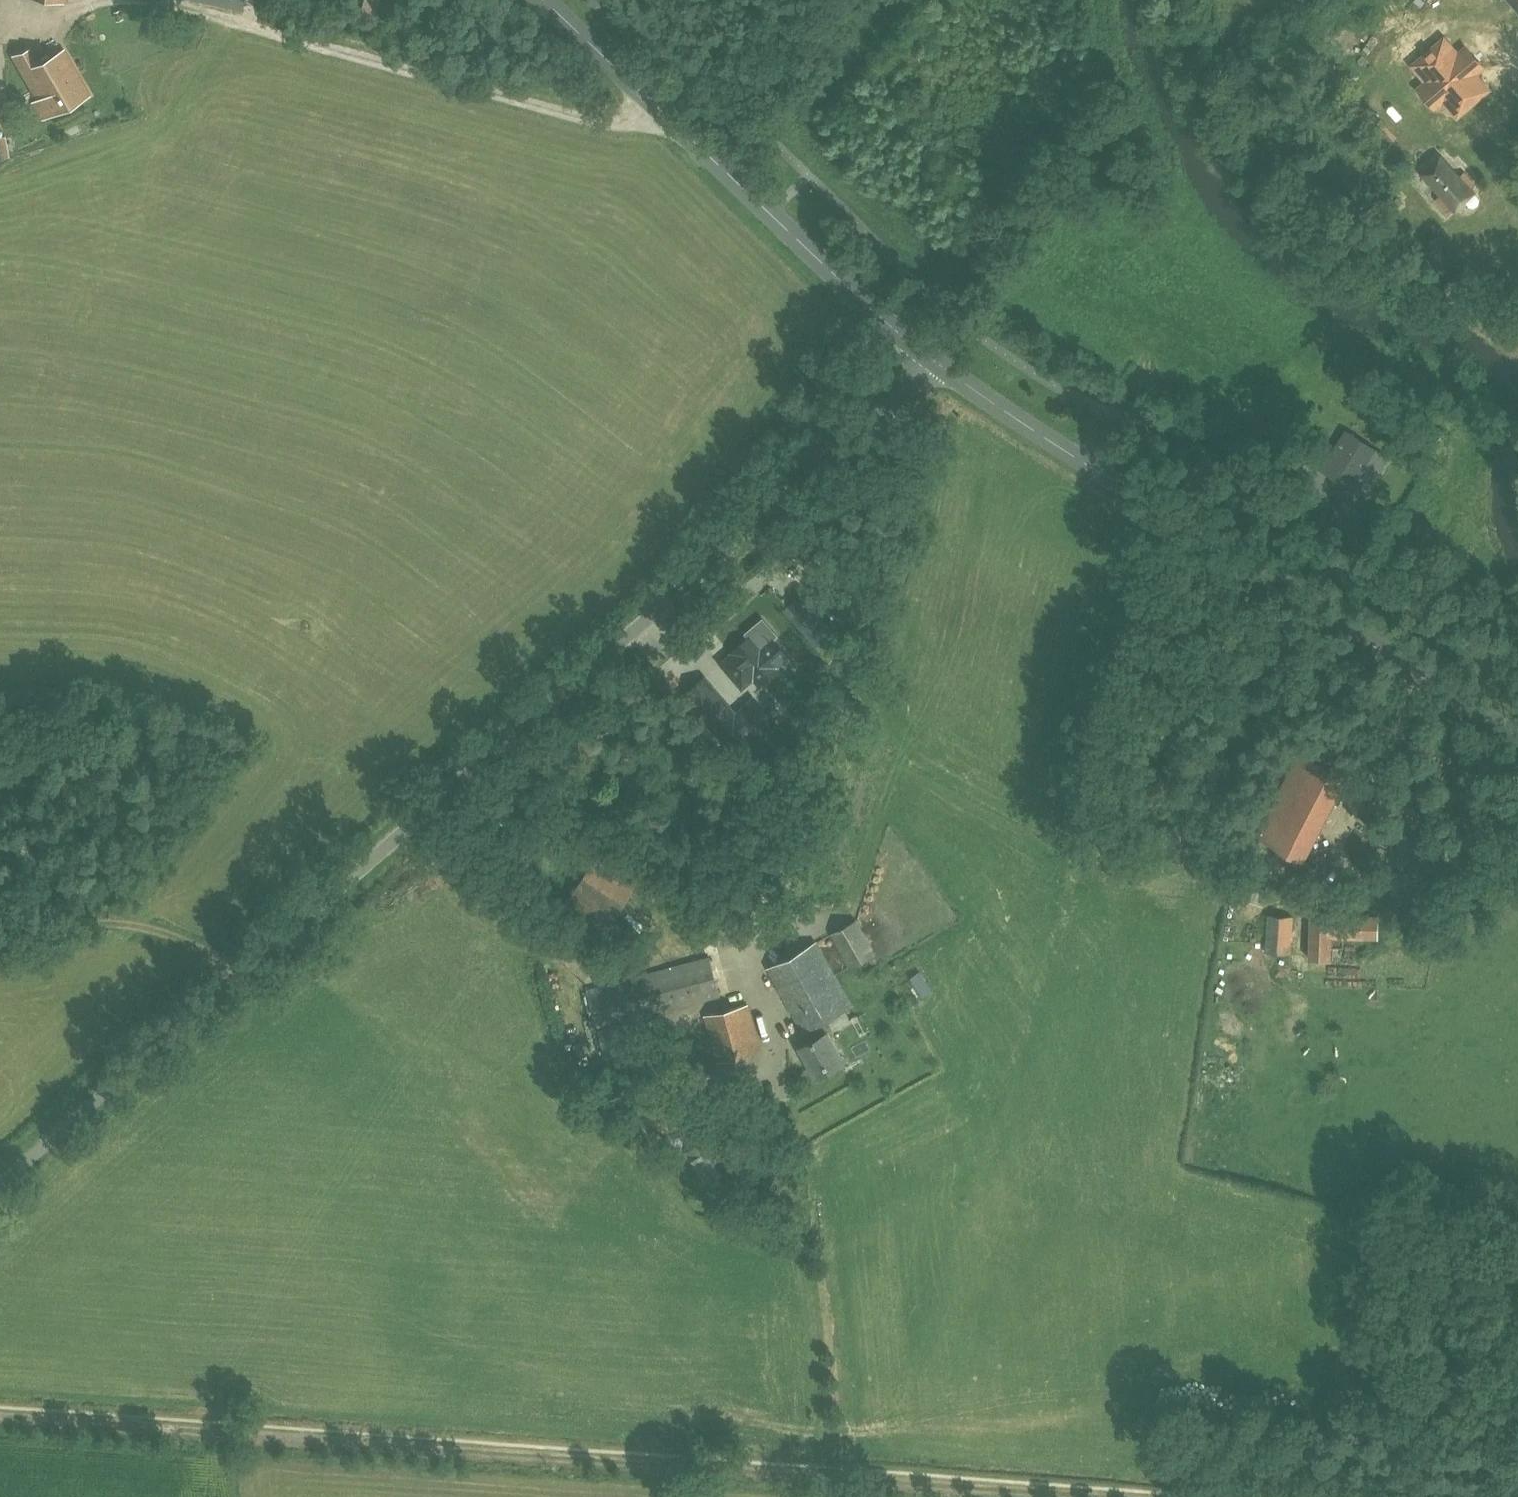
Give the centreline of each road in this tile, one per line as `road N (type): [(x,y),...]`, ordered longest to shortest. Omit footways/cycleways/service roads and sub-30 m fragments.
road 1 (unclassified): [(0,1184),(923,379),(934,360)]
road 2 (track): [(1063,1496),(0,1418)]
road 3 (secondary): [(1517,739),(934,360)]
road 4 (secondary): [(934,360),(544,0)]

